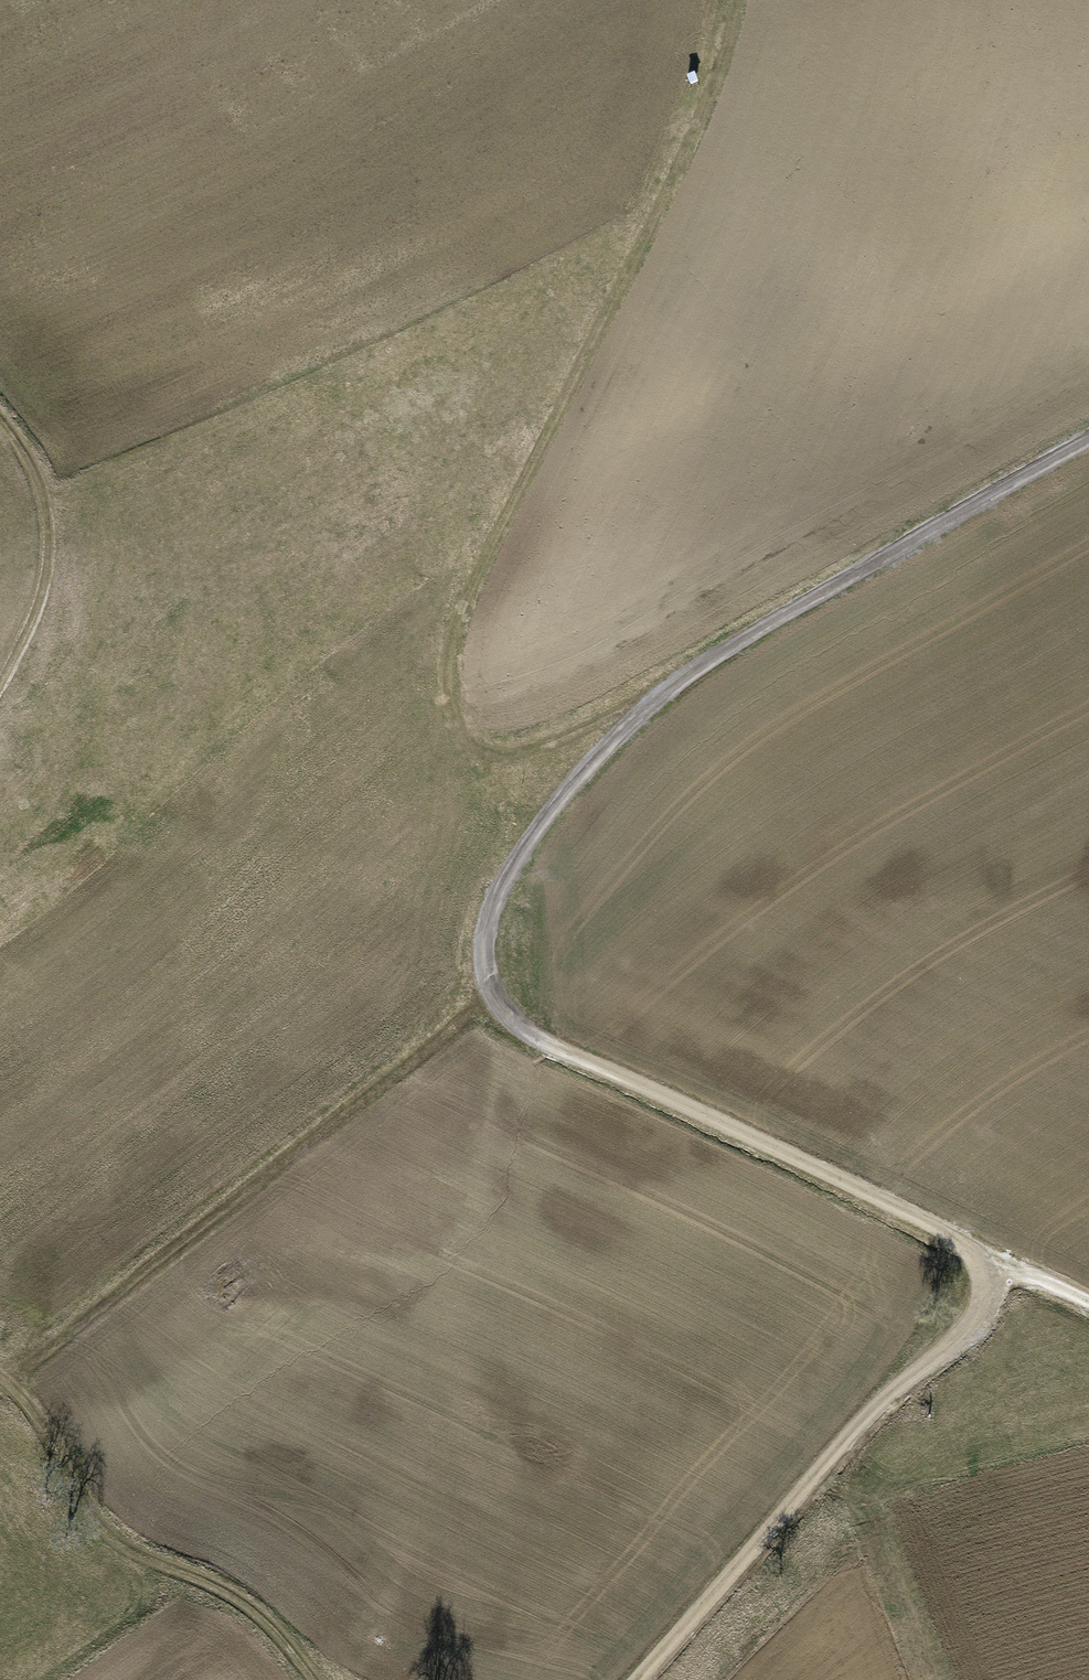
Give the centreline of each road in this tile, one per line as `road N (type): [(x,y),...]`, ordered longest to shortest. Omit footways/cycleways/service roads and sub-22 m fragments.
road 1 (track): [(1088,427),(832,574),(643,696),(525,839),(478,913),(485,997),(567,1056),(689,1107),(988,1256)]
road 2 (track): [(740,0),(681,157),(459,620),(448,686),(470,742),(520,753),(633,708)]
road 3 (track): [(7,1382),(485,997)]
road 4 (track): [(988,1256),(980,1324),(856,1432),(637,1679)]
road 5 (track): [(314,1679),(267,1622),(230,1592),(119,1543),(78,1492),(40,1420),(0,1376)]
road 6 (track): [(0,683),(28,632),(49,552),(45,501),(29,458),(0,422)]

